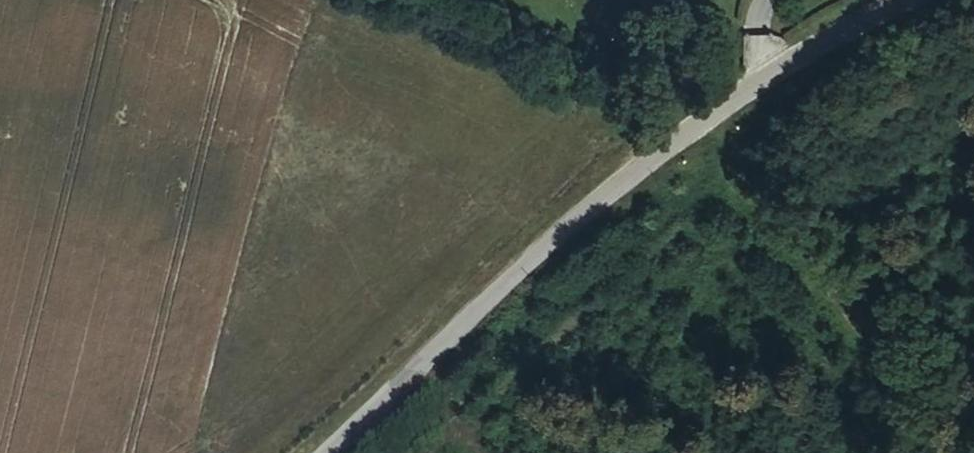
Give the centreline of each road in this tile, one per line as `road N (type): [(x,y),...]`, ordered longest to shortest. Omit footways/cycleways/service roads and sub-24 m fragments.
road 1 (tertiary): [(905,0),(691,130),(662,161),(614,190),(328,452)]
road 2 (track): [(662,161),(584,97),(396,0)]
road 3 (track): [(945,452),(779,240)]
road 4 (track): [(779,240),(691,130)]

